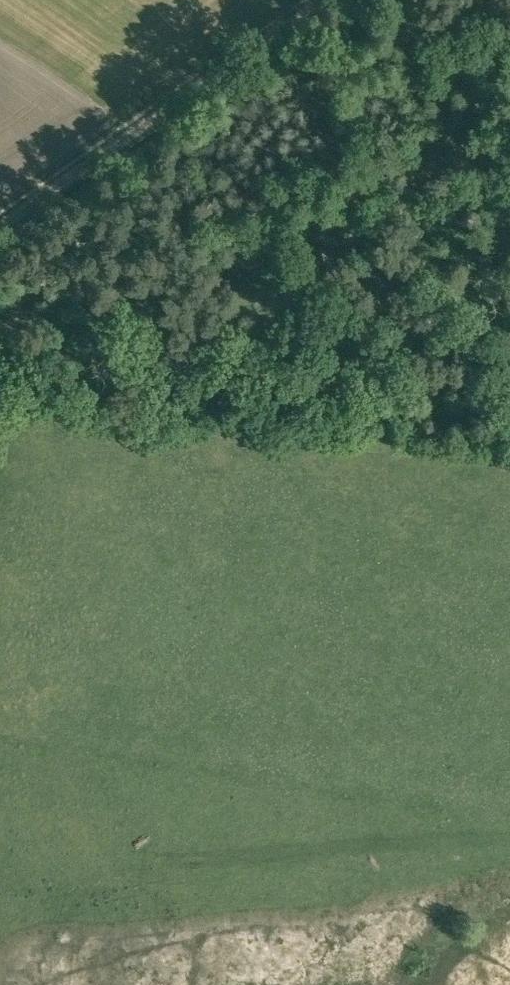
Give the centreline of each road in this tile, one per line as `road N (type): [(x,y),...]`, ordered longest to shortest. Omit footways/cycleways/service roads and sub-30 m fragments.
road 1 (track): [(0,222),(320,0)]

